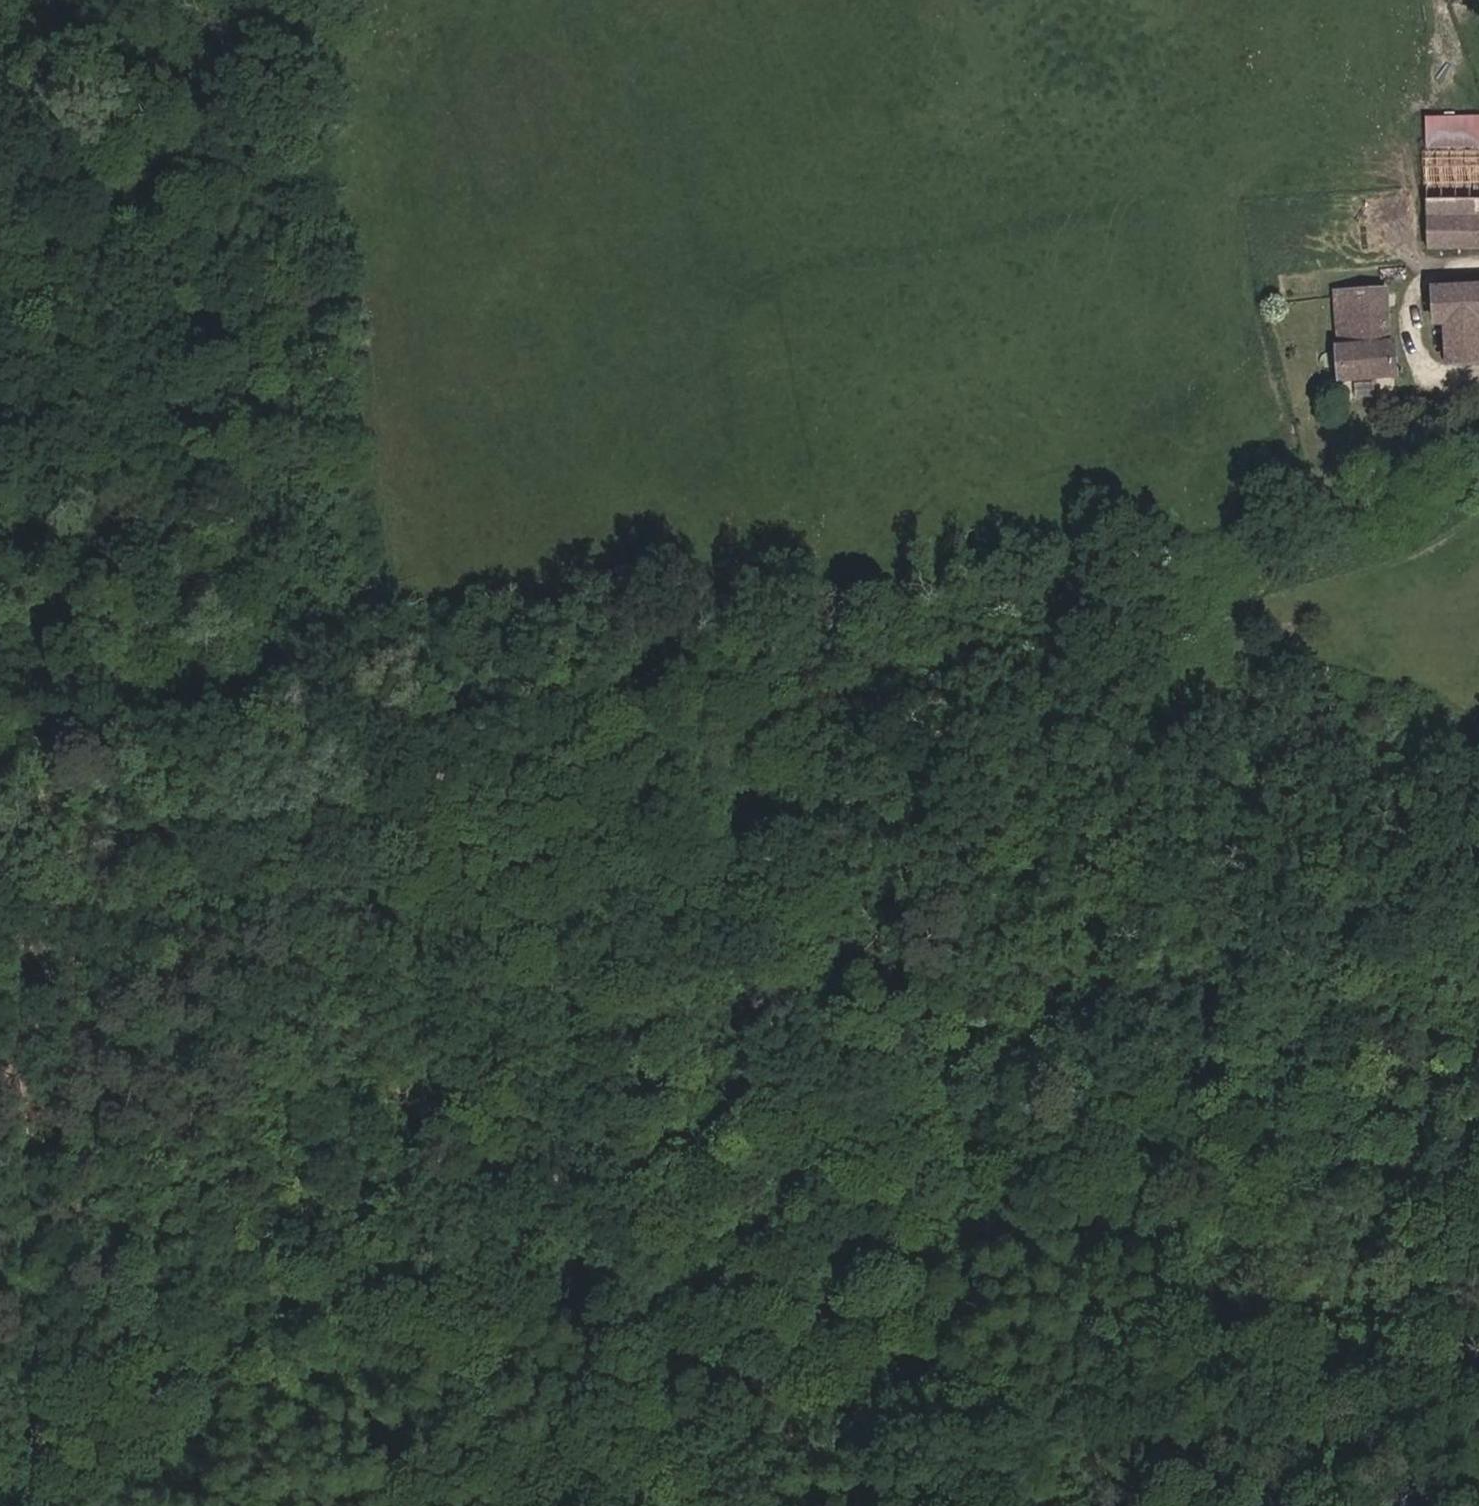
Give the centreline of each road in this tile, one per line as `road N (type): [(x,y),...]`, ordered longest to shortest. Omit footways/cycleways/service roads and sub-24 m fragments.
road 1 (track): [(1478,259),(1429,268),(1409,297),(1406,330),(1414,370),(1434,383),(1478,382)]

